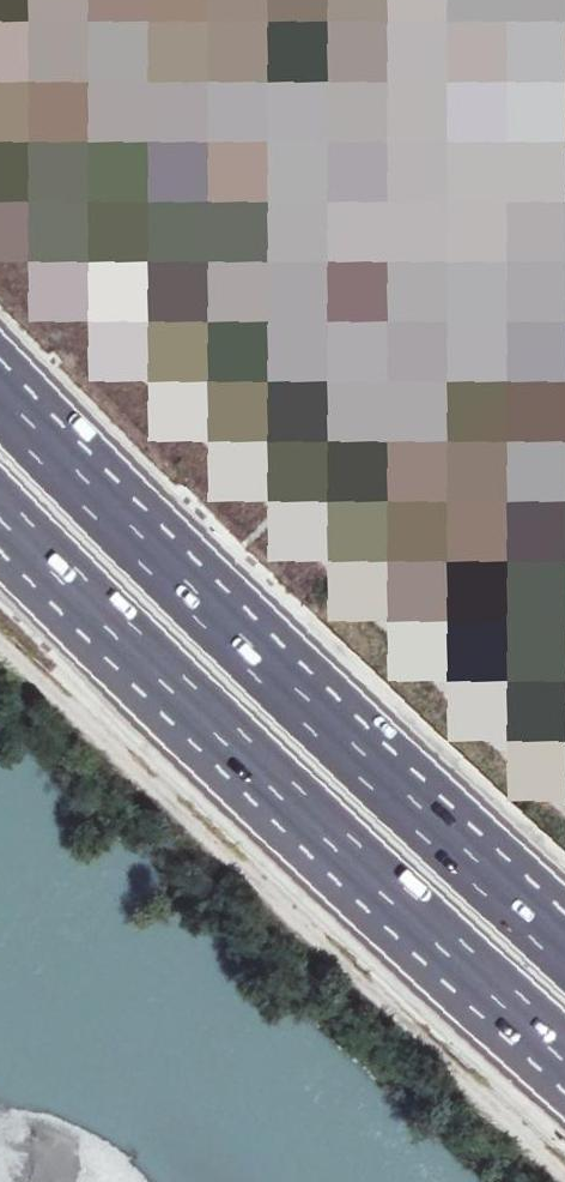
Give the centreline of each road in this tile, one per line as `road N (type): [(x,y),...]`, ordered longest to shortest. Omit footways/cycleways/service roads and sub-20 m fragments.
road 1 (motorway): [(564,962),(0,415)]
road 2 (motorway): [(0,504),(154,662),(564,1050)]
road 3 (track): [(0,642),(564,1157)]

